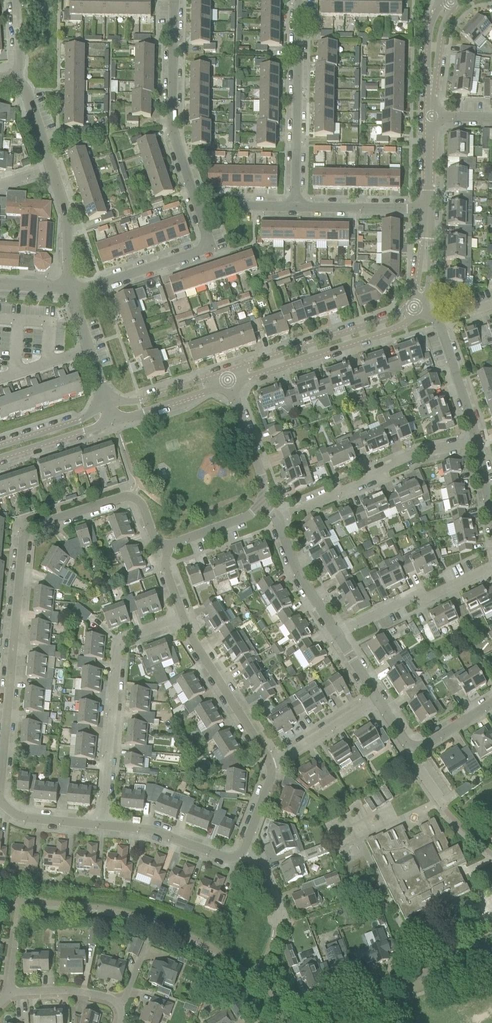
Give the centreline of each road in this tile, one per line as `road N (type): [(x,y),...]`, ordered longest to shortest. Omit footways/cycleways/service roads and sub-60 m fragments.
road 1 (residential): [(0,787),(27,530),(127,496),(139,501),(154,539),(167,547)]
road 2 (residential): [(101,826),(118,650),(124,640),(184,617)]
road 3 (residential): [(201,217),(172,128),(175,0)]
road 4 (residential): [(276,519),(417,452),(477,442)]
road 5 (residential): [(296,206),(298,0)]
road 6 (residential): [(302,1022),(491,950)]
road 7 (tertiary): [(227,379),(413,310)]
road 8 (residential): [(69,289),(203,250),(209,242),(201,217)]
road 9 (residential): [(270,767),(184,617)]
road 10 (residential): [(336,633),(491,566)]
road 11 (residential): [(477,442),(440,323),(413,310)]
road 12 (residential): [(242,854),(228,859),(151,830),(101,826)]
road 13 (residential): [(263,508),(261,476),(227,379)]
road 14 (residential): [(112,415),(69,289)]
road 15 (residential): [(428,209),(296,206)]
road 16 (residential): [(336,633),(296,571),(276,519)]
road 17 (residential): [(50,165),(67,216),(69,289)]
road 18 (residential): [(270,767),(377,700)]
road 19 (tertiary): [(112,415),(227,379)]

